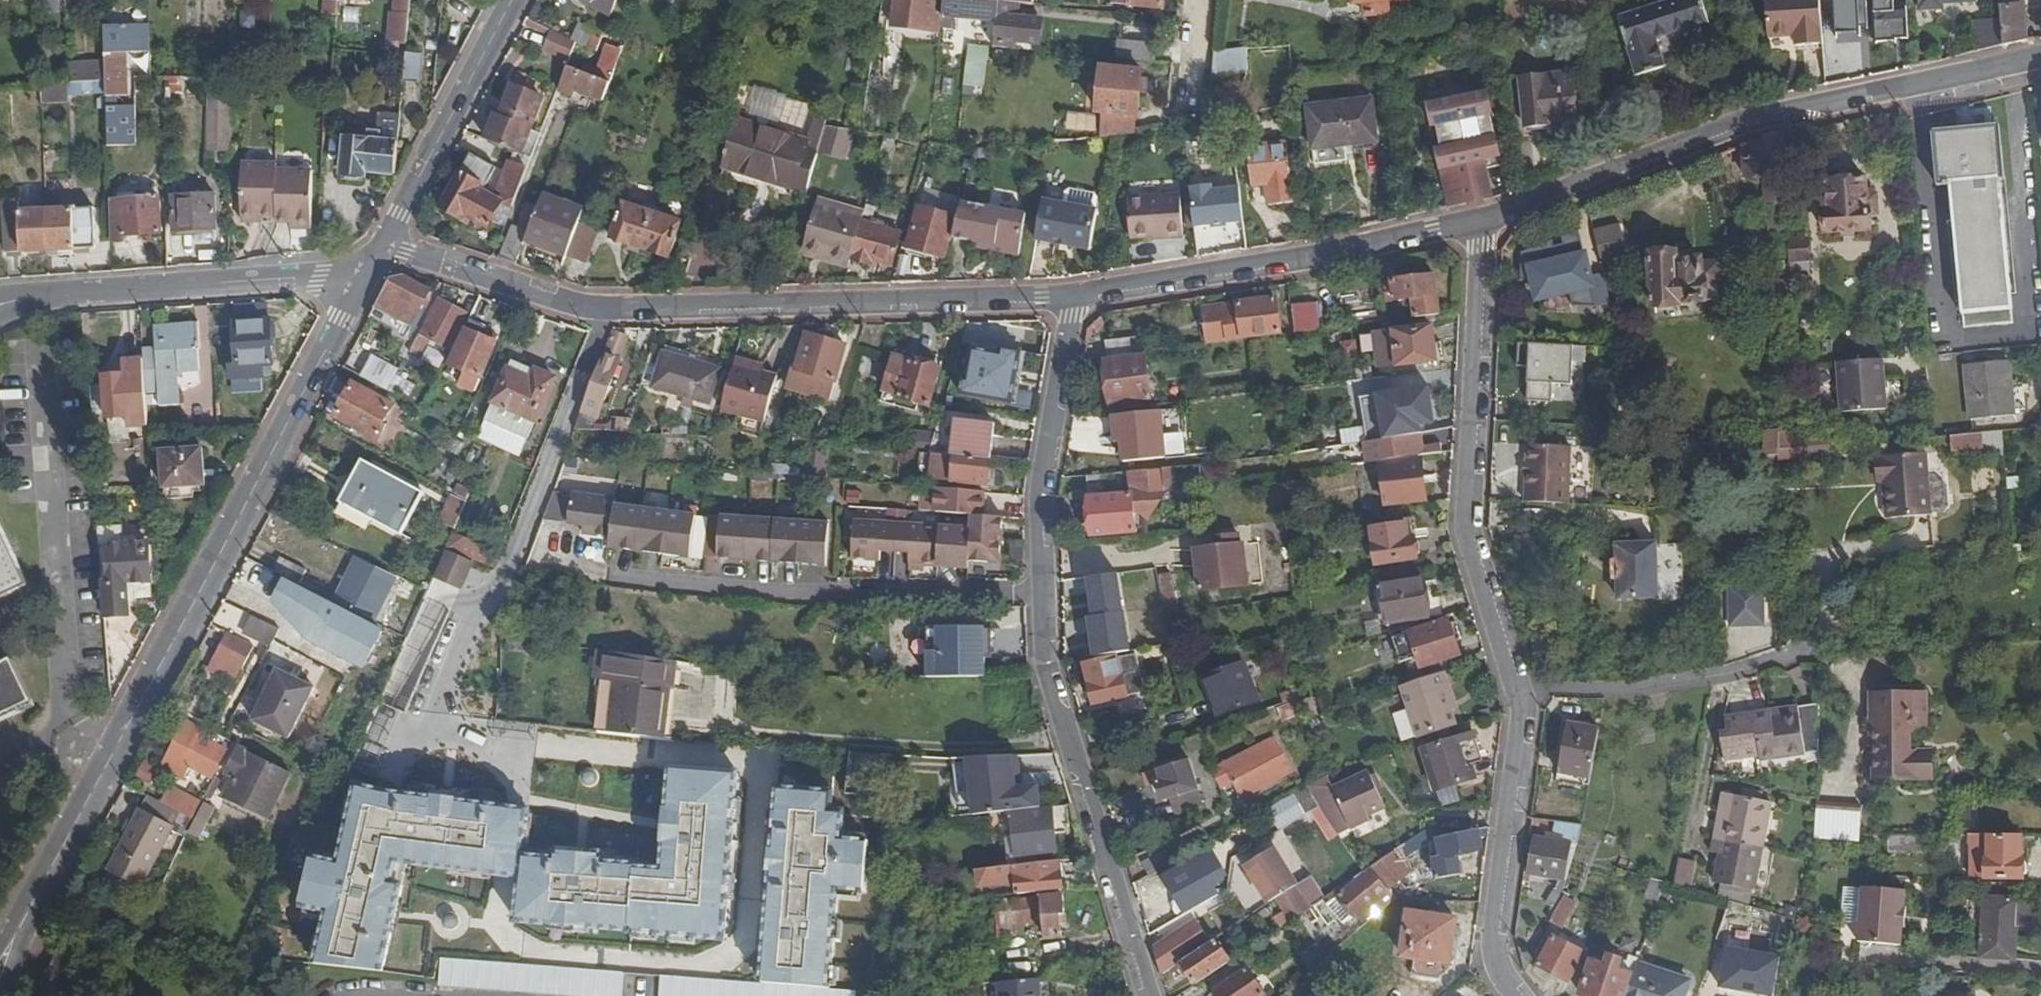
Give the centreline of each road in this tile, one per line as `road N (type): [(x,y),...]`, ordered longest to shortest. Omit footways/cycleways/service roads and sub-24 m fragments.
road 1 (residential): [(368,273),(0,973)]
road 2 (residential): [(1476,224),(1472,536),(1521,691),(1525,729),(1496,914),(1498,961),(1522,995)]
road 3 (residential): [(1075,302),(1040,495),(1041,594),(1051,676),(1151,995)]
road 4 (residential): [(1075,302),(611,310),(386,241)]
road 5 (residential): [(2040,54),(1777,115),(1476,224)]
road 6 (residential): [(1476,224),(1075,302)]
road 7 (residential): [(26,297),(368,273)]
road 8 (residential): [(511,0),(386,241)]

